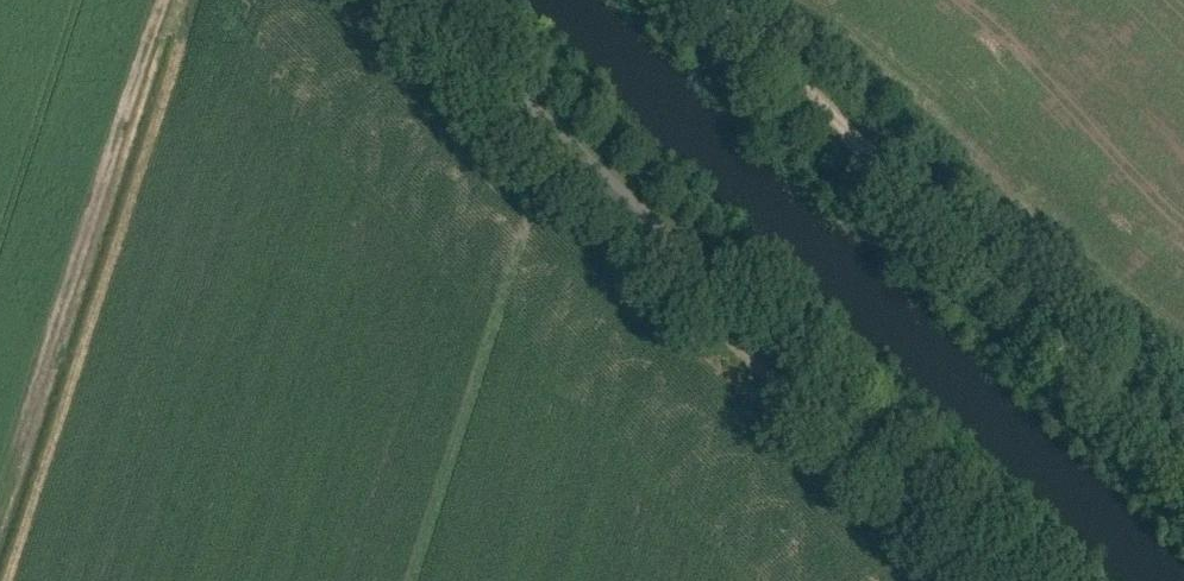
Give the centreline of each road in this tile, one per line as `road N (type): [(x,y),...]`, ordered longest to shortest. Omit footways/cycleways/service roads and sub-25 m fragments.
road 1 (unclassified): [(1014,580),(423,0)]
road 2 (track): [(1183,467),(706,0)]
road 3 (track): [(162,0),(0,498)]

